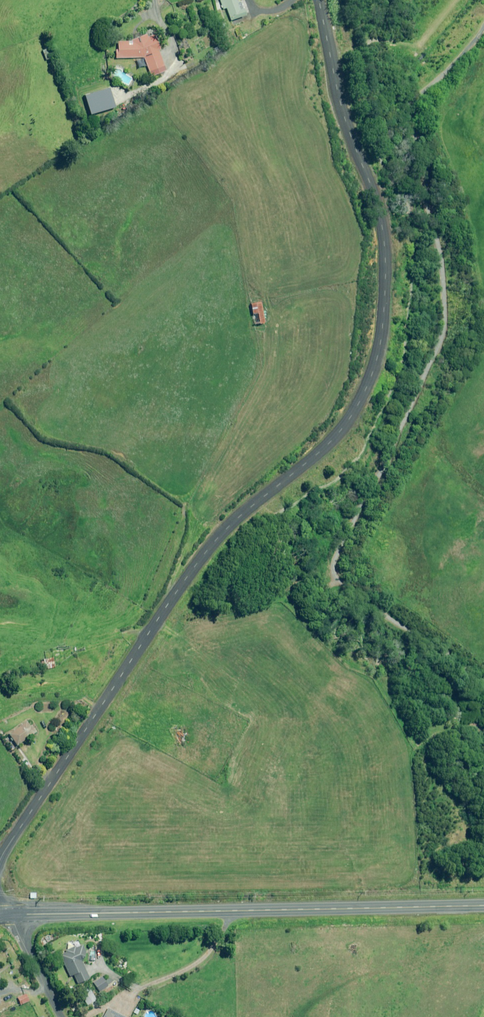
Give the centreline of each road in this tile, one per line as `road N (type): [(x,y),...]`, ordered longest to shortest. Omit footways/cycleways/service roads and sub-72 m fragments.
road 1 (unclassified): [(319,0),(345,116),(387,245),(373,375),(332,440),(203,556),(0,859)]
road 2 (tertiary): [(8,915),(483,906)]

